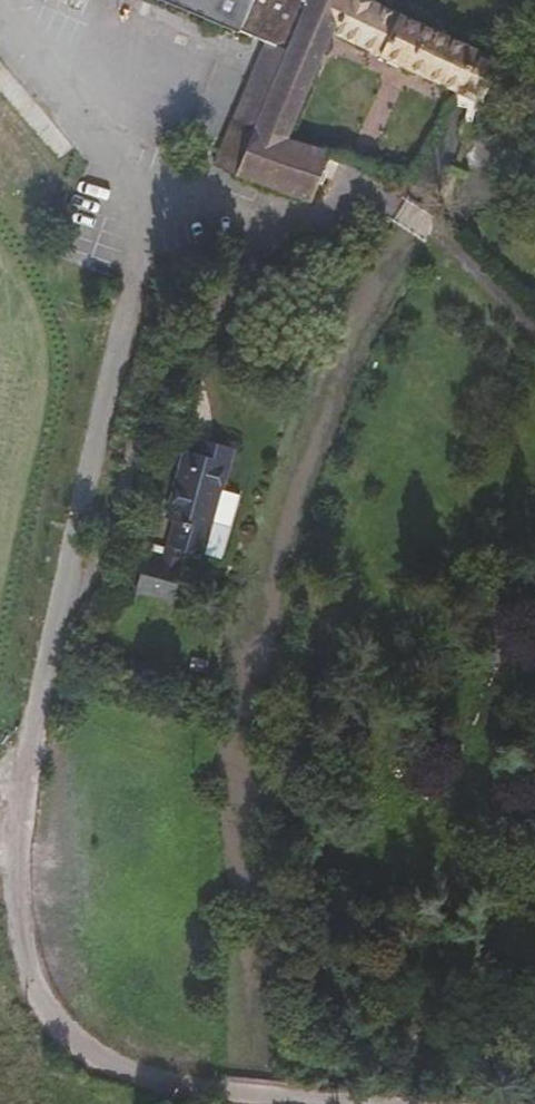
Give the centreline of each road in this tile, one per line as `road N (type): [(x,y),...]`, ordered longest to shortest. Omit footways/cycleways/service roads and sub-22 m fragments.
road 1 (residential): [(140,220),(11,806),(15,913),(44,1011),(68,1043),(100,1066),(200,1092),(328,1103)]
road 2 (residential): [(444,247),(386,213),(353,209),(307,218),(226,211),(140,220)]
road 3 (residential): [(0,31),(125,178),(140,220)]

